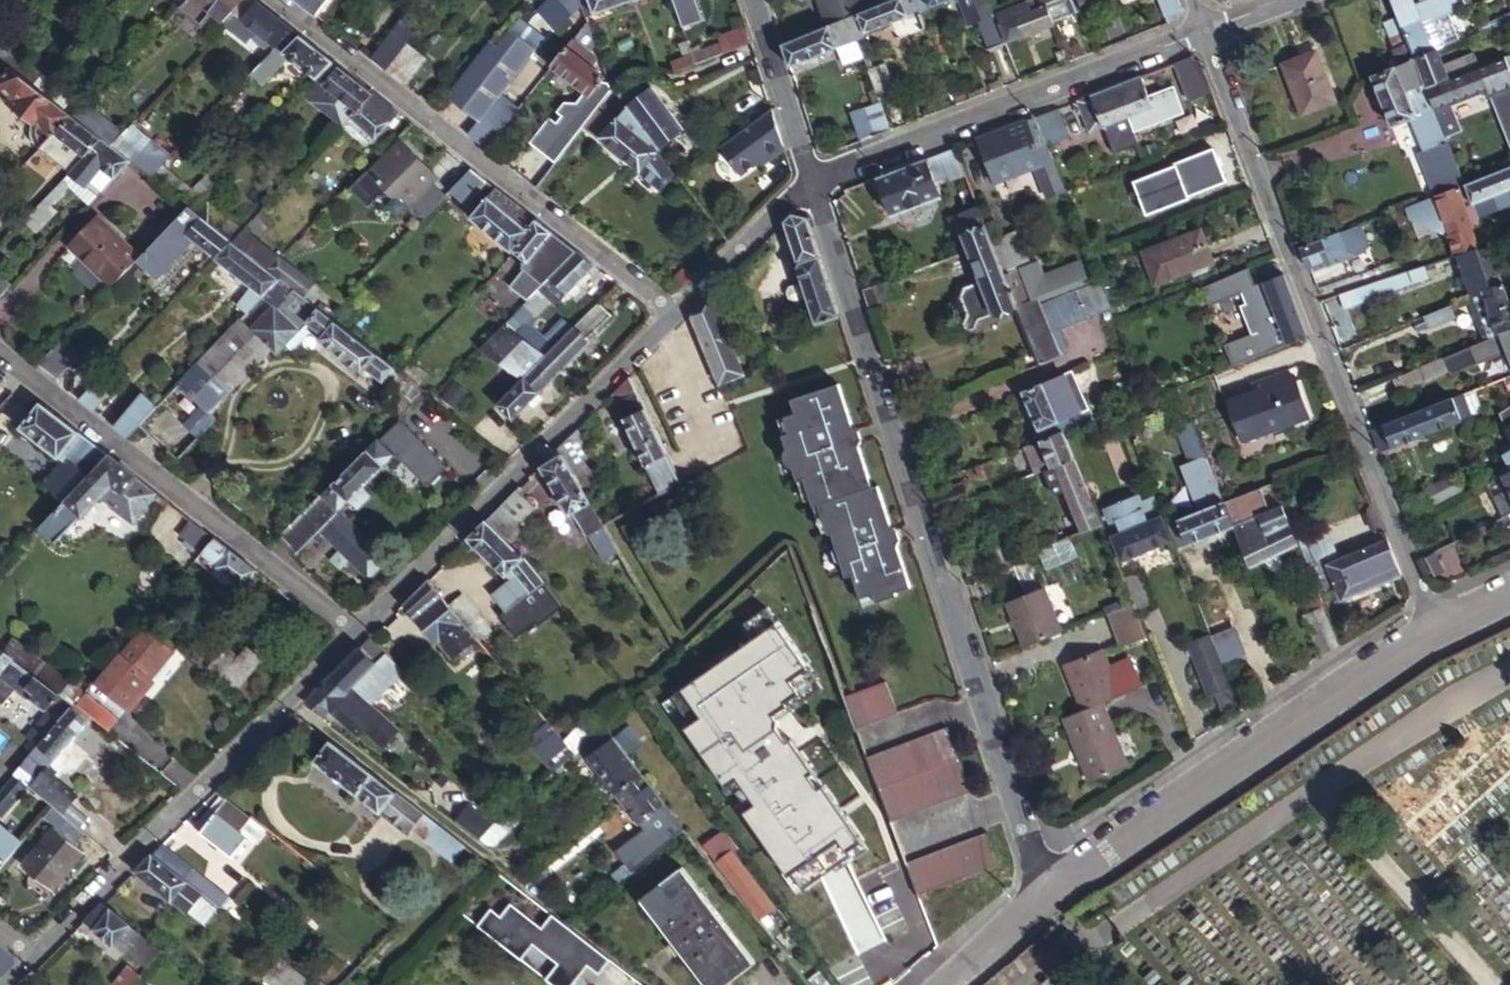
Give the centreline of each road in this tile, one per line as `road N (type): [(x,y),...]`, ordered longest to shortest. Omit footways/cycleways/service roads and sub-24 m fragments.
road 1 (residential): [(810,180),(1047,897)]
road 2 (residential): [(1202,28),(1441,633)]
road 3 (residential): [(672,318),(261,0)]
road 4 (residential): [(1047,897),(1223,763),(1441,633)]
road 5 (residential): [(23,964),(352,635)]
road 6 (residential): [(352,635),(672,318)]
road 7 (residential): [(0,359),(352,635)]
road 8 (residential): [(810,180),(1202,28)]
road 9 (residential): [(672,318),(810,180)]
road 10 (residential): [(810,180),(752,0)]
road 11 (residential): [(941,984),(1047,897)]

